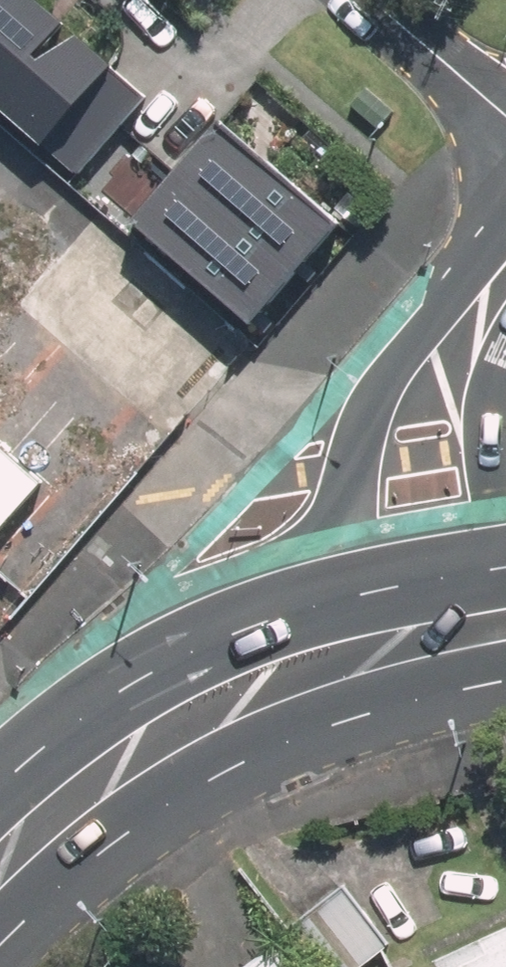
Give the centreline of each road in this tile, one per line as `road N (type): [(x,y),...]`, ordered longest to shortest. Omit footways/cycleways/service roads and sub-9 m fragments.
road 1 (tertiary): [(345,672),(361,478),(383,401),(505,229)]
road 2 (secondary): [(345,672),(267,695),(186,734),(105,786),(0,870)]
road 3 (secondary): [(505,634),(345,672)]
road 4 (residential): [(394,0),(505,97)]
road 5 (tertiary): [(505,341),(492,383),(505,485)]

